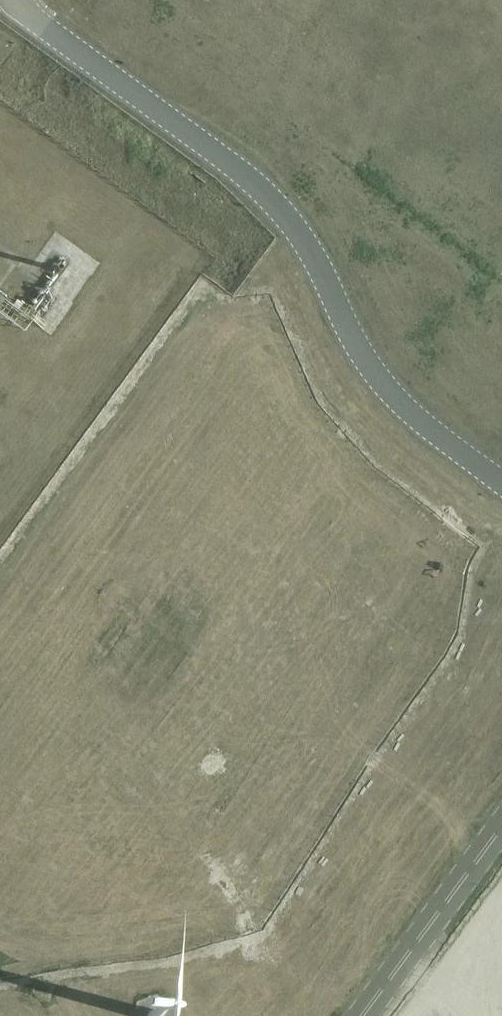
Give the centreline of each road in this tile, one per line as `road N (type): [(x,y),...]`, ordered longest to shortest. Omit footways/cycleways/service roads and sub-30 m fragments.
road 1 (unclassified): [(501,479),(402,401),(287,212),(256,181),(11,0)]
road 2 (unclassified): [(363,1015),(501,831)]

